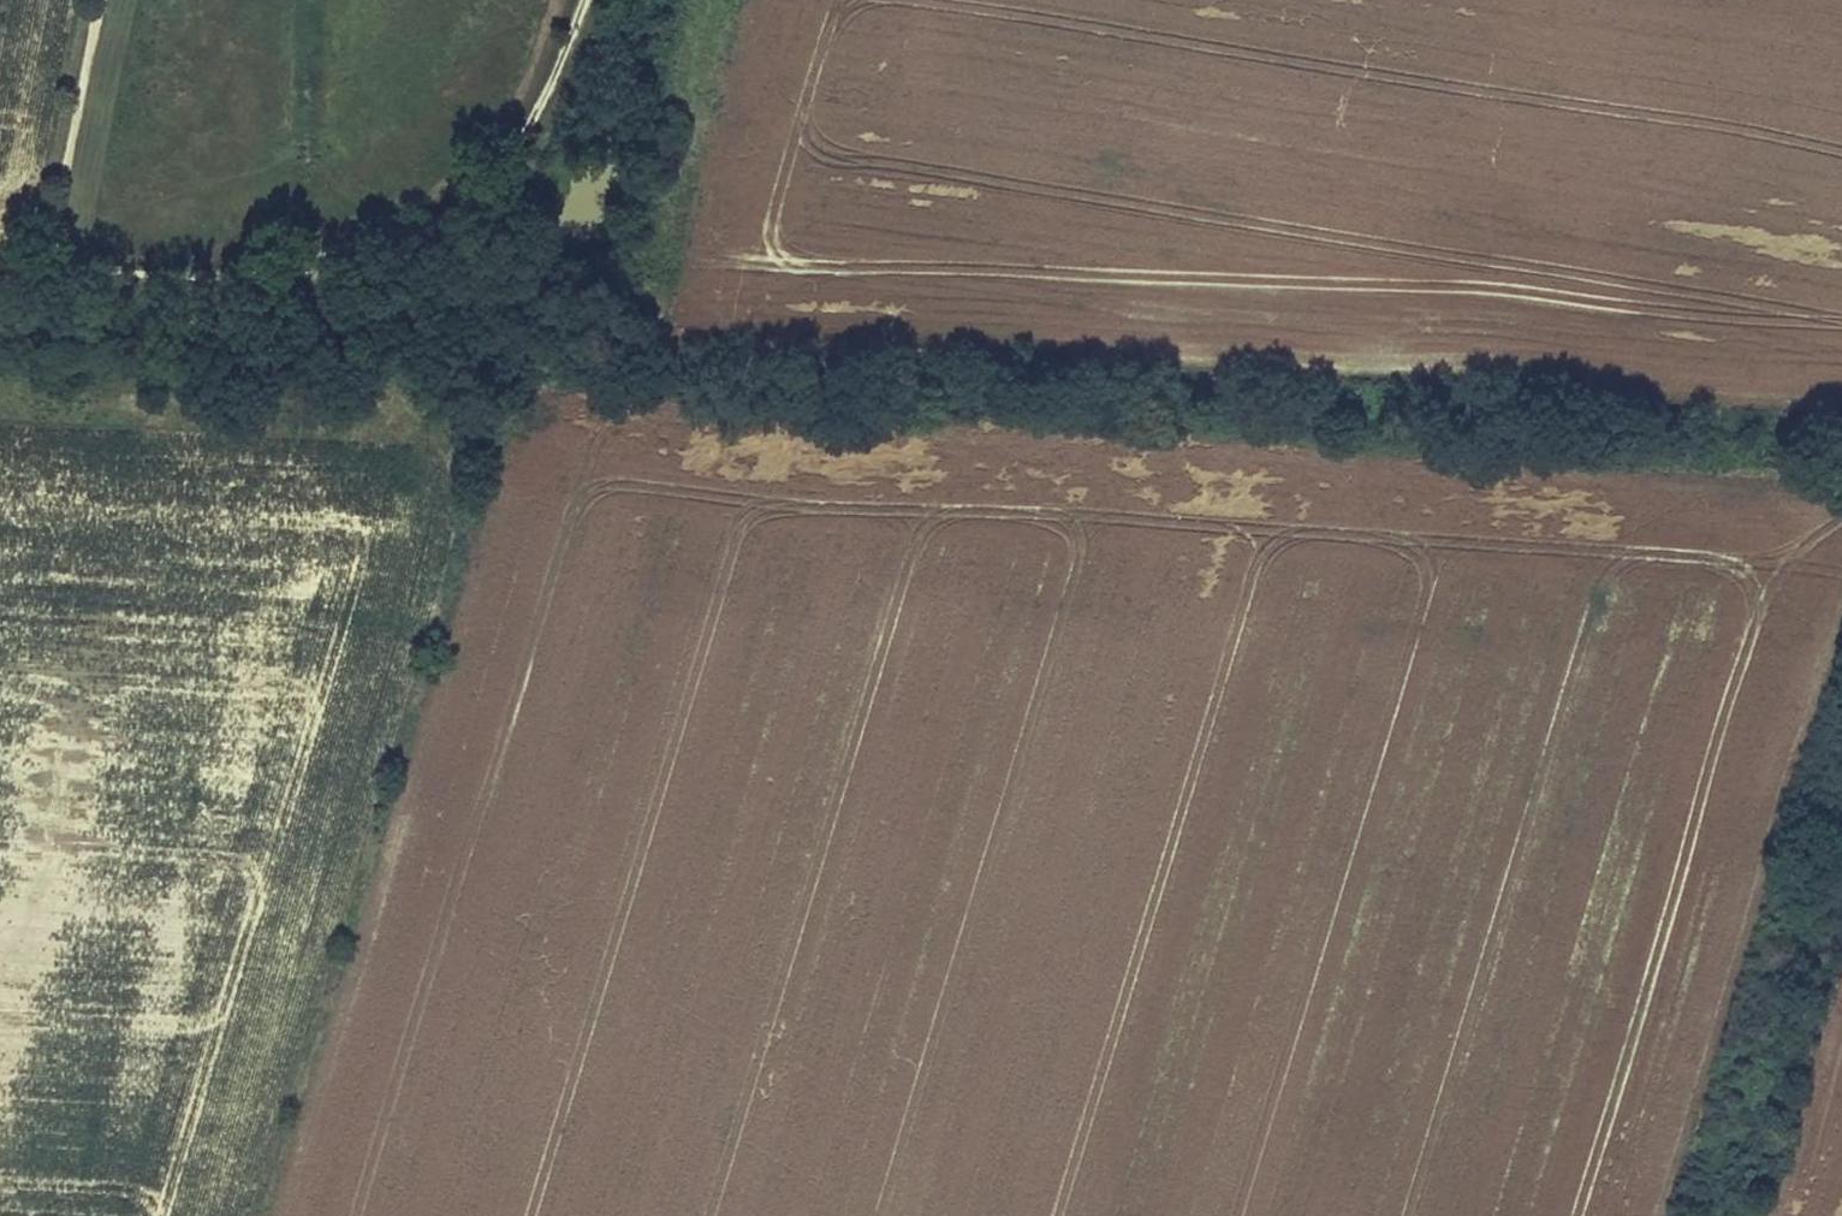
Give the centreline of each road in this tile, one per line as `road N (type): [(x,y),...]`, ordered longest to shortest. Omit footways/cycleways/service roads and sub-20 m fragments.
road 1 (track): [(1720,1215),(1841,813)]

